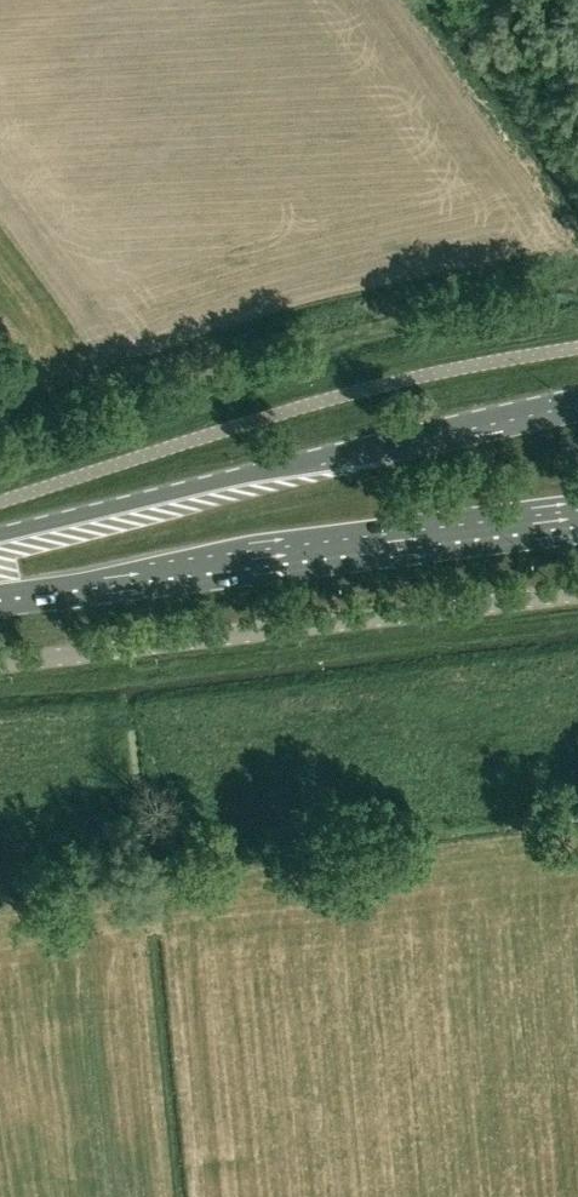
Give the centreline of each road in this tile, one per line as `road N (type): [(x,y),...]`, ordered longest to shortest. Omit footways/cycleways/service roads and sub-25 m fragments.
road 1 (primary): [(577,408),(0,534)]
road 2 (primary): [(0,599),(577,515)]
road 3 (unclassified): [(0,663),(577,592)]

